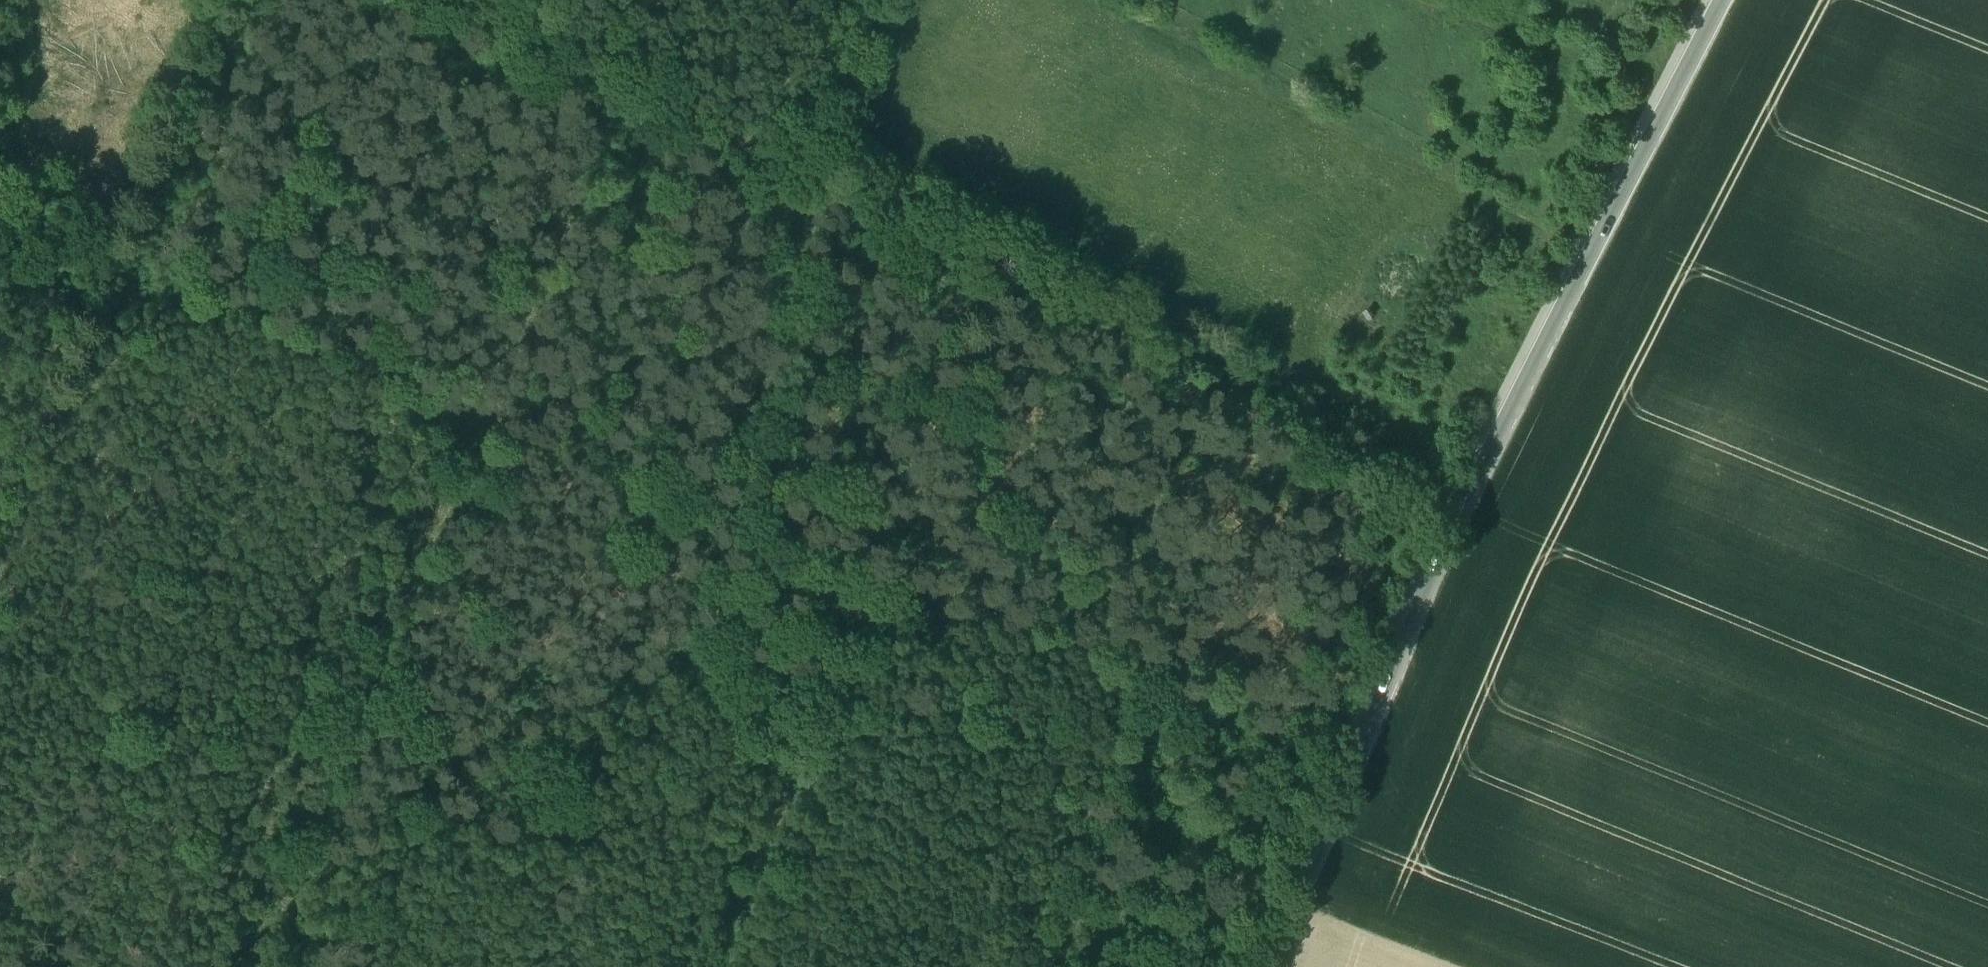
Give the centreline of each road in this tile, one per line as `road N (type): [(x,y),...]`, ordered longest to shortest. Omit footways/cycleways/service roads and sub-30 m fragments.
road 1 (tertiary): [(1280,966),(1466,508),(1722,0)]

